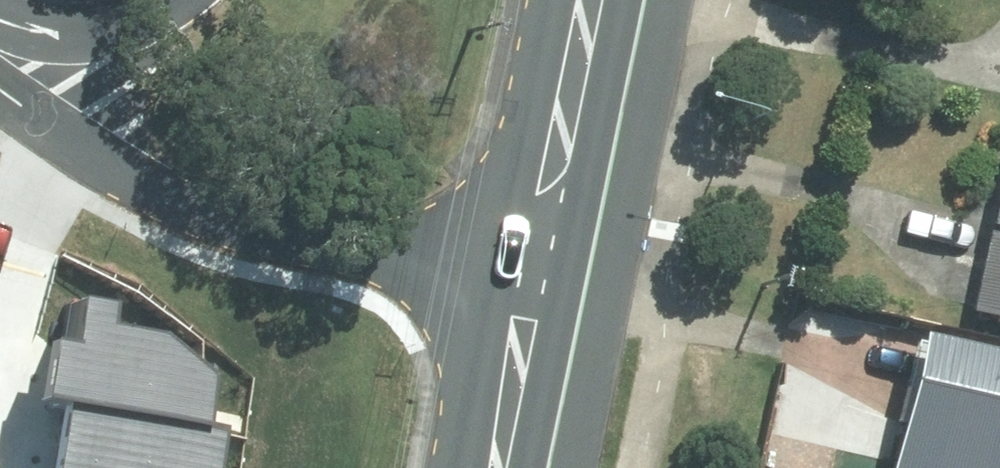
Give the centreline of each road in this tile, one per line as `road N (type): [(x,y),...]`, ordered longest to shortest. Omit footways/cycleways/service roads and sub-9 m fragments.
road 1 (residential): [(533,308),(233,222),(181,199),(0,61)]
road 2 (primary): [(533,308),(596,0)]
road 3 (residential): [(0,36),(76,41),(124,34),(188,0)]
road 4 (primary): [(502,467),(533,308)]

